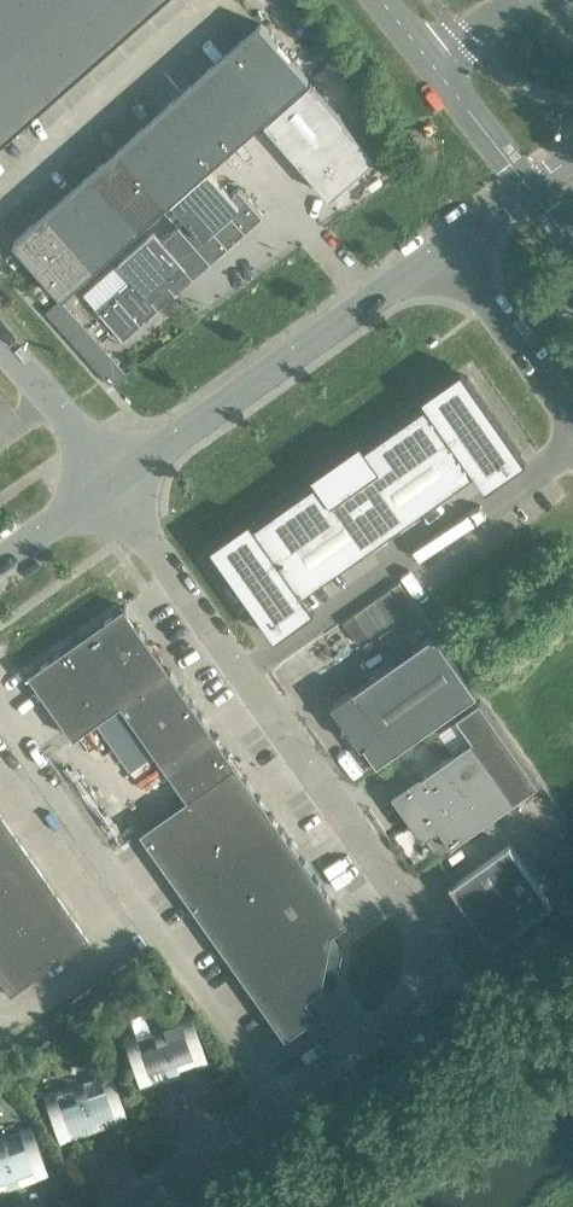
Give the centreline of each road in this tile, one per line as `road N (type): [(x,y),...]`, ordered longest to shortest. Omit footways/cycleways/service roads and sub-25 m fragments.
road 1 (unclassified): [(278,1106),(399,1012),(420,981),(422,938),(113,484)]
road 2 (unclassified): [(278,1106),(0,708)]
road 3 (unclassified): [(113,484),(448,249)]
road 4 (unclassified): [(572,412),(448,249)]
road 5 (unclassified): [(135,1206),(278,1106)]
road 6 (unclassified): [(113,484),(0,352)]
road 7 (unclassified): [(448,249),(572,157)]
road 8 (unclassified): [(0,563),(113,484)]

